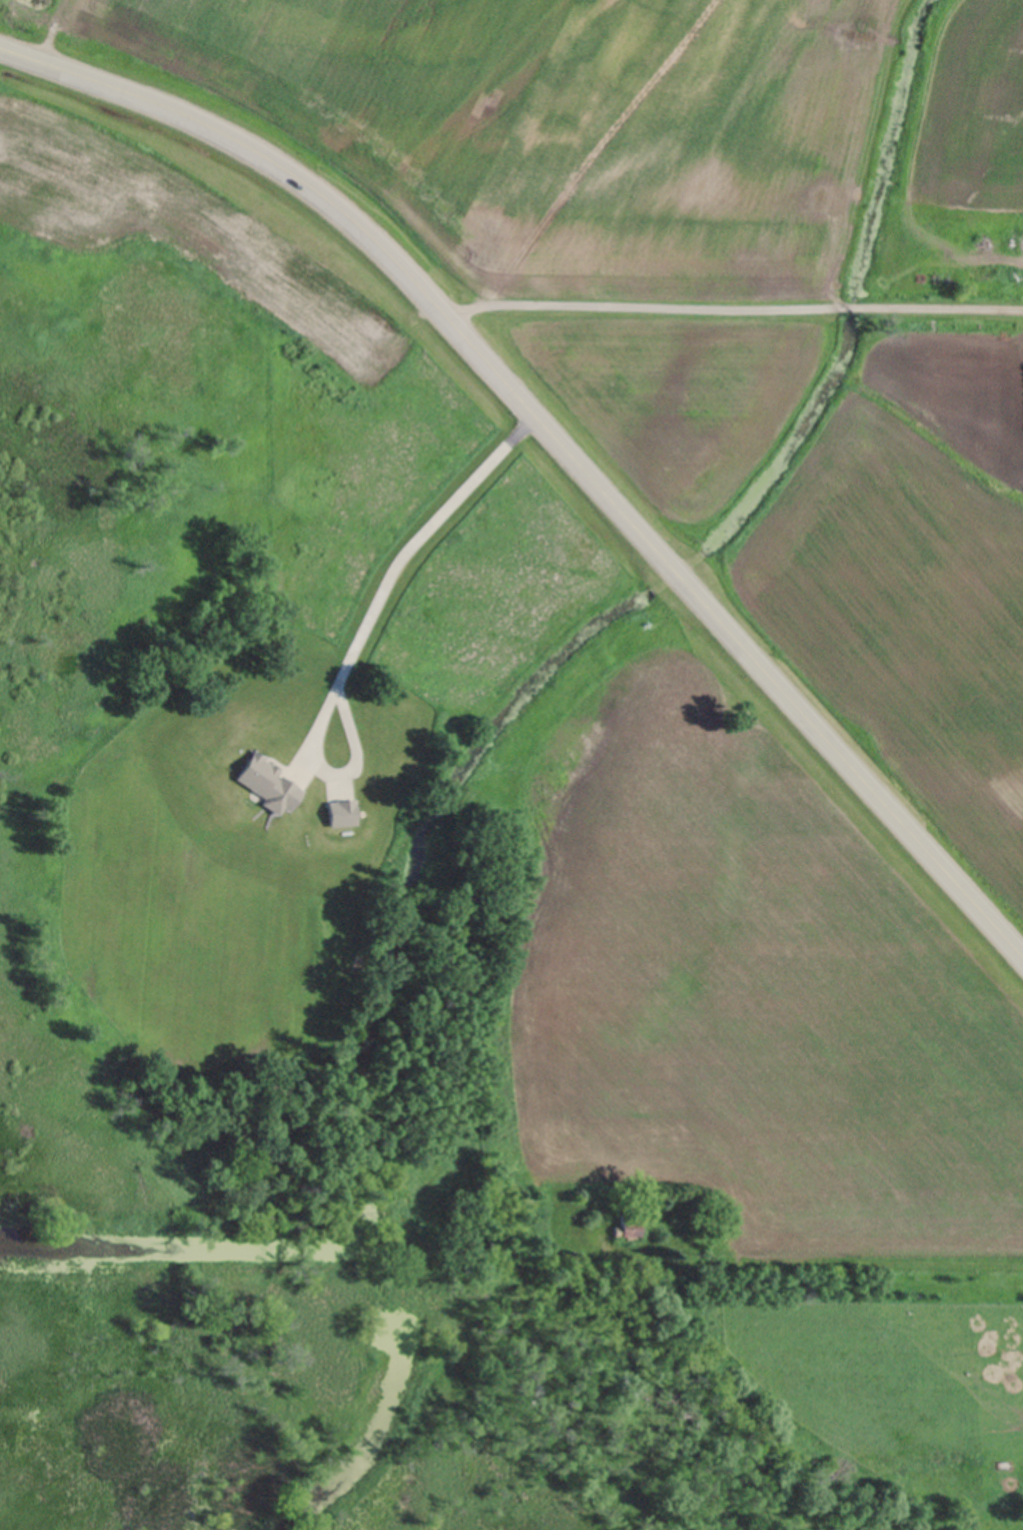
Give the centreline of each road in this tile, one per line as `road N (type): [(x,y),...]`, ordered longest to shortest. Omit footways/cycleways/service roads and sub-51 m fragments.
road 1 (secondary): [(674,573),(418,287),(321,198),(194,121),(0,48)]
road 2 (secondary): [(1022,957),(674,573)]

